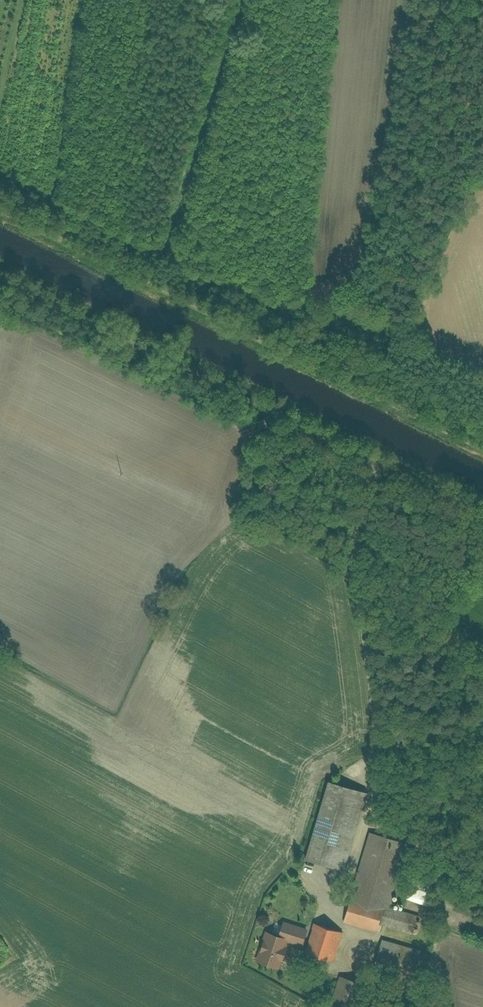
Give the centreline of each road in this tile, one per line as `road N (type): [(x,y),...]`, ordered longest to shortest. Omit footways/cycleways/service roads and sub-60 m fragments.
road 1 (track): [(0,206),(482,450)]
road 2 (unclassified): [(482,522),(0,286)]

